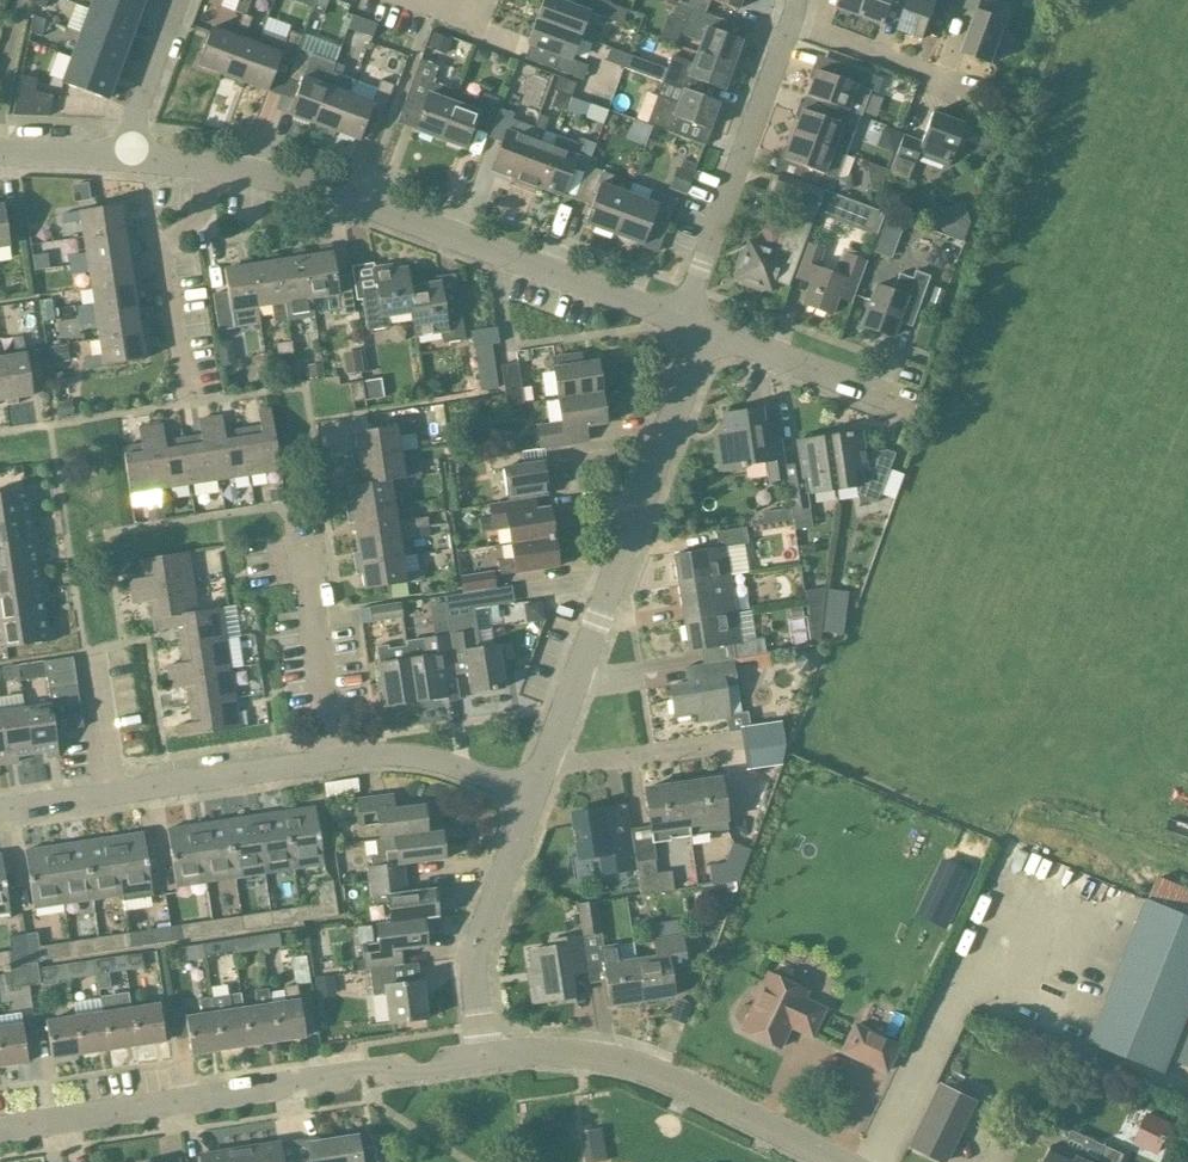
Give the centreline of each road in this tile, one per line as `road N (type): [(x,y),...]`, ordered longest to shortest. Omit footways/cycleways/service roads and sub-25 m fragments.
road 1 (residential): [(0,1130),(489,1052)]
road 2 (residential): [(682,312),(357,199),(223,166)]
road 3 (residential): [(545,750),(712,325)]
road 4 (residential): [(489,1052),(597,1056),(666,1078),(836,1161)]
road 5 (residential): [(792,10),(682,312)]
road 6 (residential): [(489,1052),(474,947),(530,786)]
road 7 (residential): [(223,166),(169,258),(196,395)]
road 8 (residential): [(339,751),(123,782)]
road 9 (residential): [(339,751),(309,539)]
road 10 (residential): [(902,395),(712,325)]
road 11 (residential): [(530,786),(452,754),(339,751)]
road 12 (residential): [(944,68),(792,10)]
road 13 (residential): [(134,150),(139,109),(179,0)]
road 14 (residential): [(545,750),(702,741)]
road 15 (residential): [(134,150),(0,143)]
road 16 (residential): [(123,782),(0,802)]

